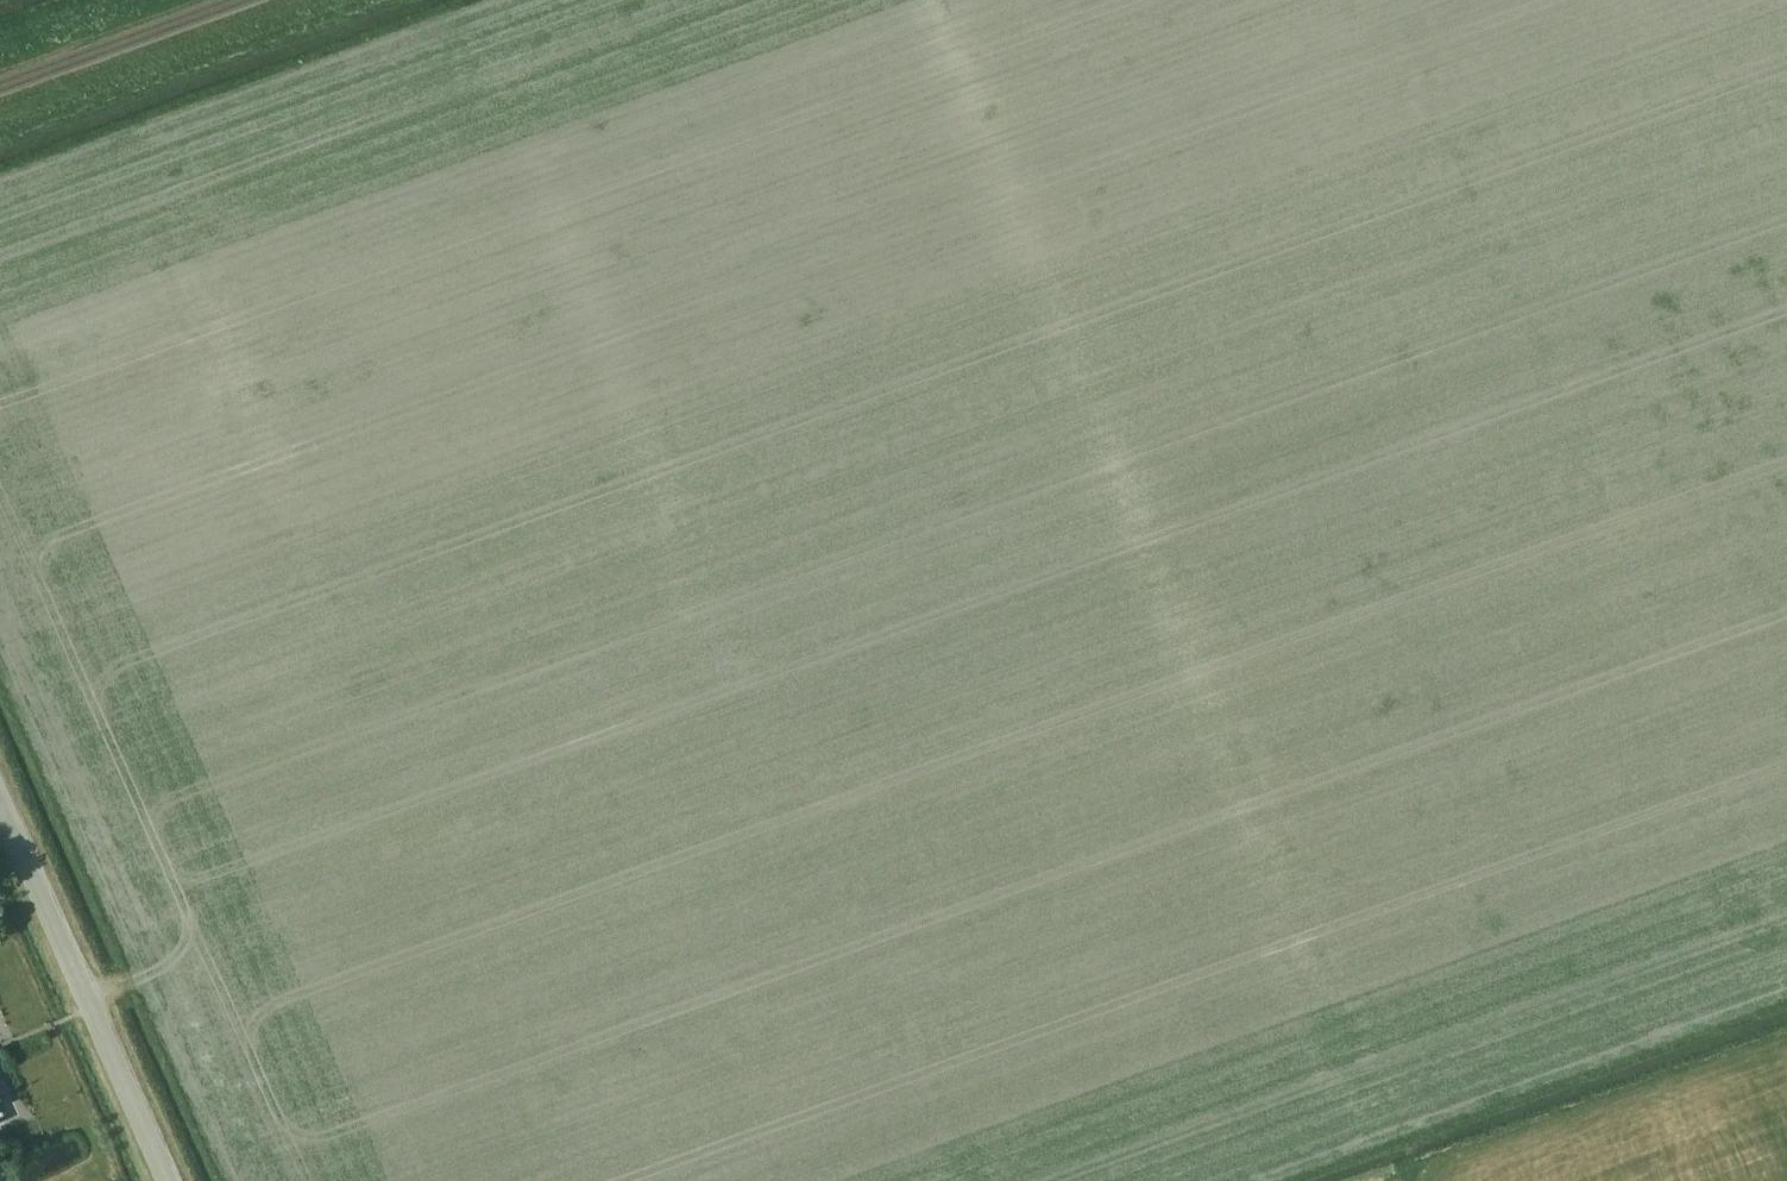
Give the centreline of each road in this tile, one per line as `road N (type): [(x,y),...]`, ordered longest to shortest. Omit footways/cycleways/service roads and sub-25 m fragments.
road 1 (tertiary): [(167,1180),(0,811)]

